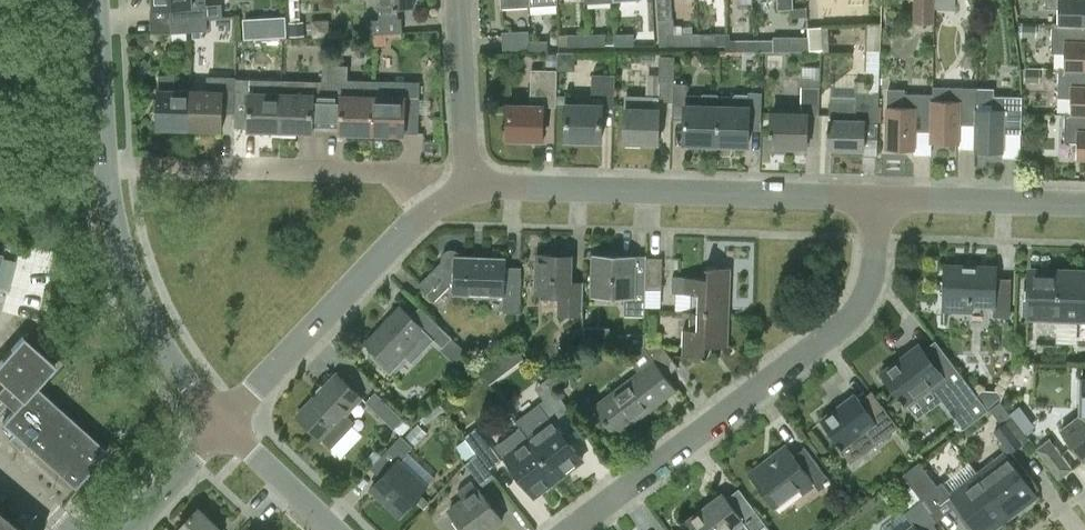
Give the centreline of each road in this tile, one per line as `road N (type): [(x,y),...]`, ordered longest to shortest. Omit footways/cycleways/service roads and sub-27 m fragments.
road 1 (residential): [(574,529),(847,324),(881,256),(883,199)]
road 2 (residential): [(883,199),(467,185)]
road 3 (residential): [(467,185),(391,176),(108,172)]
road 4 (residential): [(224,427),(428,213),(467,185)]
road 5 (residential): [(224,427),(202,418),(119,259),(108,172)]
road 6 (residential): [(1084,201),(883,199)]
road 7 (residential): [(467,185),(459,0)]
road 8 (residential): [(108,172),(100,0)]
road 9 (residential): [(334,529),(224,427)]
road 10 (residential): [(129,529),(224,427)]

